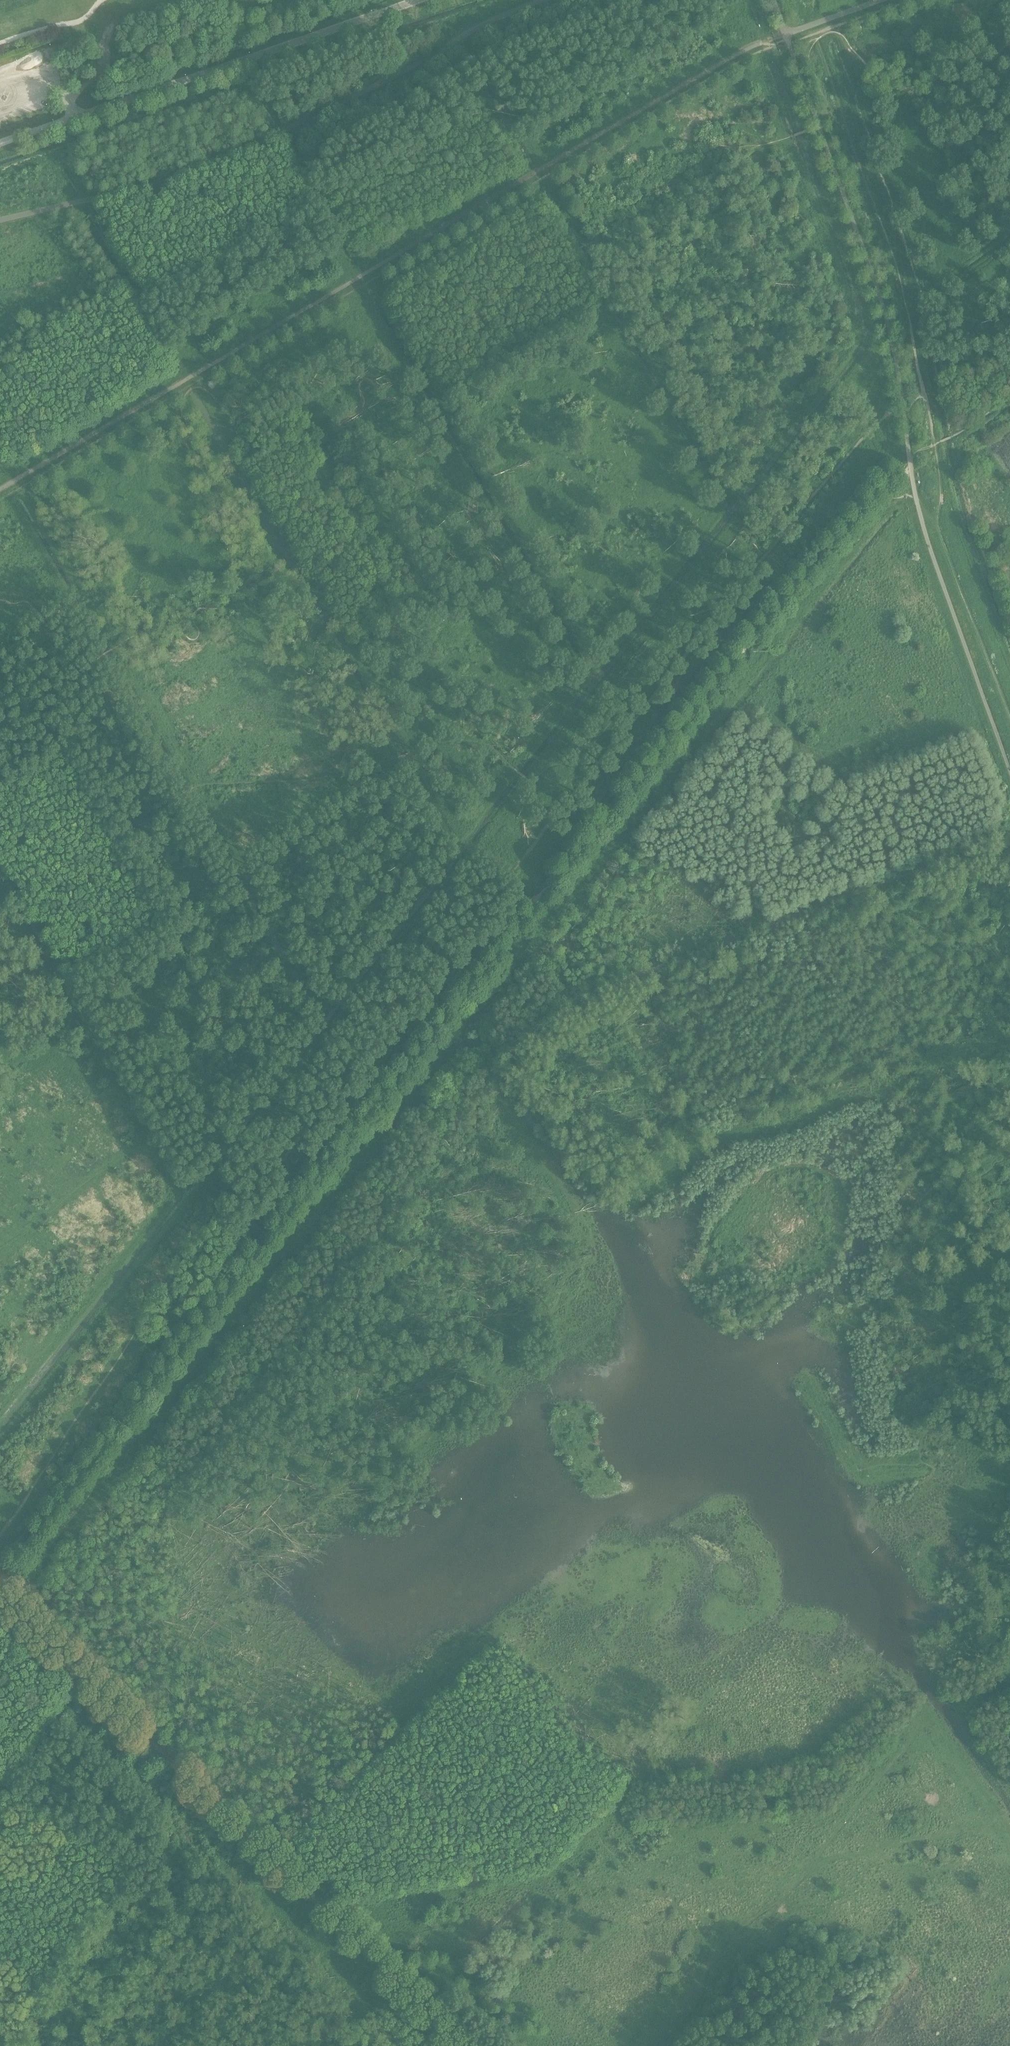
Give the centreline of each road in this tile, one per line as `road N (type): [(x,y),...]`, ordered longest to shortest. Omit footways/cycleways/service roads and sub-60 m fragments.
road 1 (track): [(437,1021),(205,1300),(0,1585)]
road 2 (track): [(460,2045),(208,1794),(0,1602)]
road 3 (track): [(0,492),(335,287),(540,175)]
road 4 (track): [(676,737),(437,1021)]
road 5 (track): [(909,462),(676,737)]
road 6 (track): [(540,175),(711,71),(788,38)]

